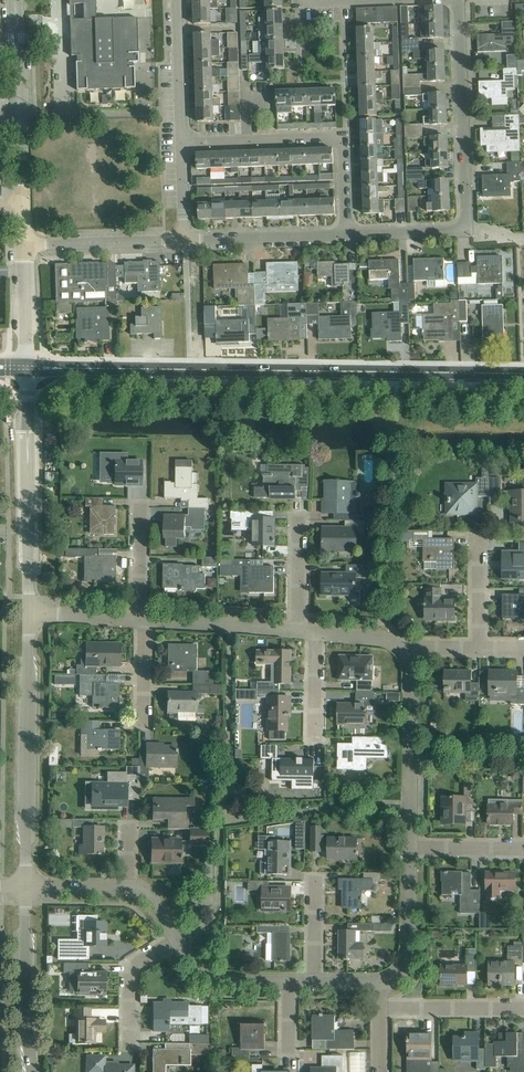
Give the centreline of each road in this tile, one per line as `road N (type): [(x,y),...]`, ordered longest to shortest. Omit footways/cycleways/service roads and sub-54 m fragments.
road 1 (tertiary): [(26,367),(523,373)]
road 2 (residential): [(26,886),(29,613)]
road 3 (residential): [(29,613),(26,367)]
road 4 (residential): [(467,231),(459,0)]
road 5 (residential): [(404,650),(411,679),(409,848)]
road 6 (residential): [(30,1071),(26,886)]
road 7 (residential): [(185,240),(347,235)]
road 8 (residential): [(24,245),(185,240)]
road 9 (residential): [(181,143),(336,139)]
road 10 (residential): [(144,620),(297,631)]
road 11 (residential): [(409,848),(406,965),(379,980)]
road 12 (residential): [(379,1008),(523,1007)]
road 13 (residential): [(181,143),(177,0)]
road 14 (residential): [(129,1044),(129,969),(177,939)]
road 15 (residential): [(289,981),(212,980),(177,939)]
road 16 (residential): [(26,367),(24,245)]

